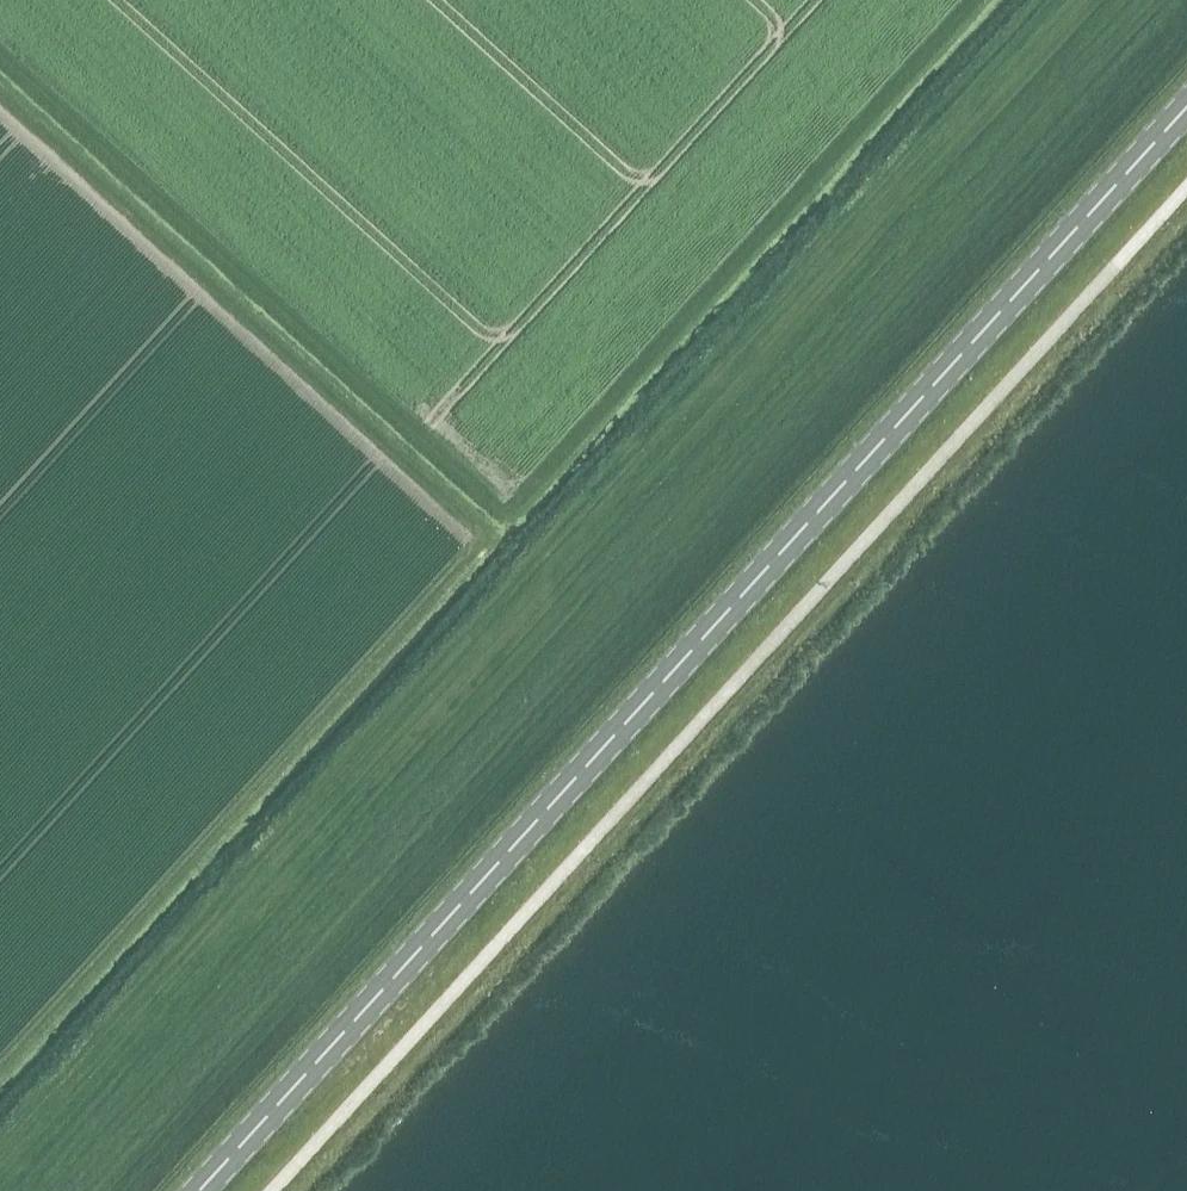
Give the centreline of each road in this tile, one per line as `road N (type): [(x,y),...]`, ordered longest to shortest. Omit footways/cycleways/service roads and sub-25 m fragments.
road 1 (secondary): [(196,1190),(1186,106)]

